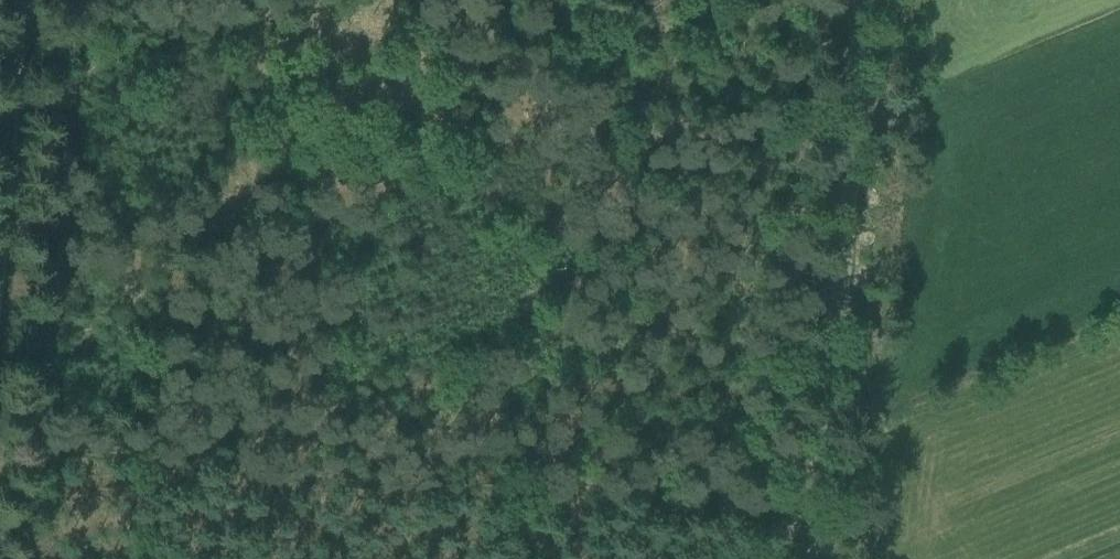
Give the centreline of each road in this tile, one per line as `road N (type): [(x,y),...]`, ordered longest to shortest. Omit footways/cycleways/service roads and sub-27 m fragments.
road 1 (track): [(821,509),(0,450)]
road 2 (unclassified): [(820,558),(864,0)]
road 3 (track): [(13,0),(0,178)]

